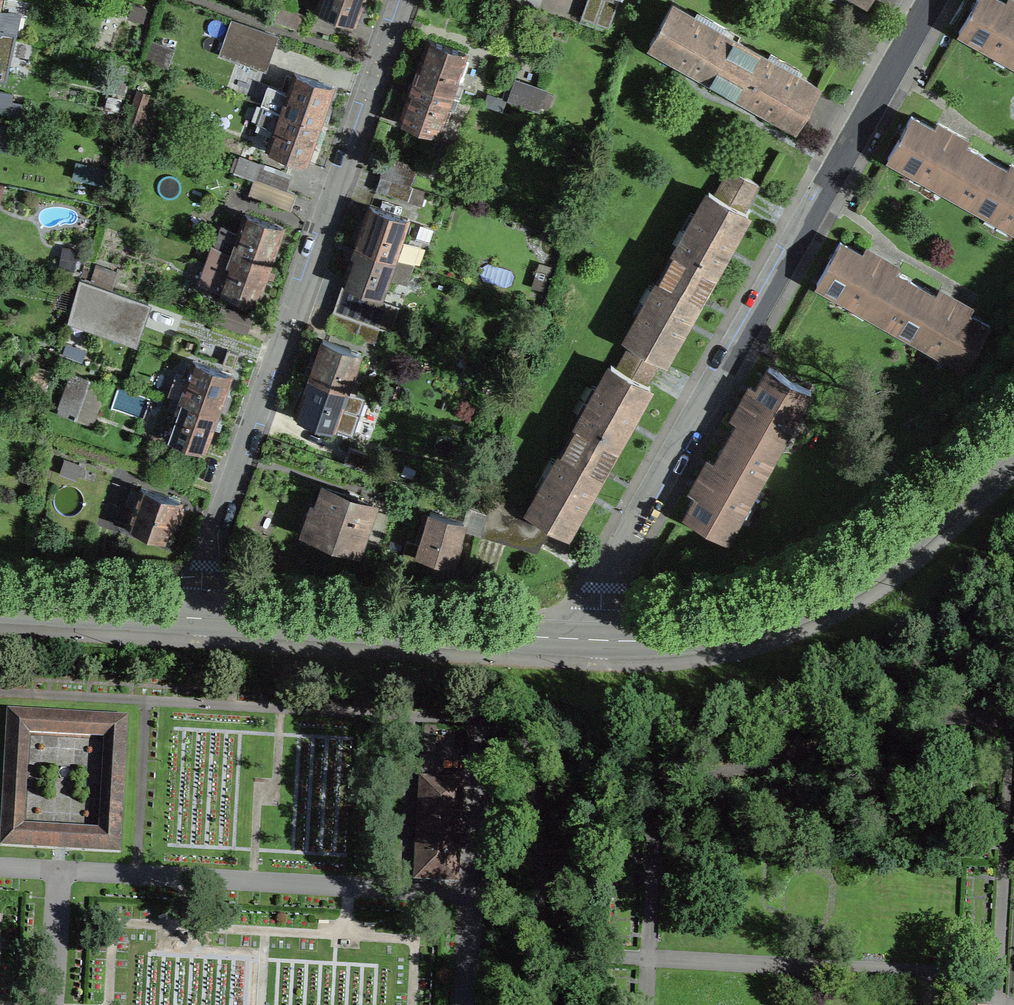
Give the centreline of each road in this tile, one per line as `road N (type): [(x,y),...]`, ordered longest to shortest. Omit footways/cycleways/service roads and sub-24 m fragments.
road 1 (residential): [(927,0),(608,563),(600,640)]
road 2 (residential): [(404,0),(213,524),(199,618)]
road 3 (tertiary): [(1013,439),(893,551),(838,587),(738,628),(600,640)]
road 4 (tertiary): [(600,640),(199,618)]
road 5 (tertiary): [(199,618),(0,608)]

